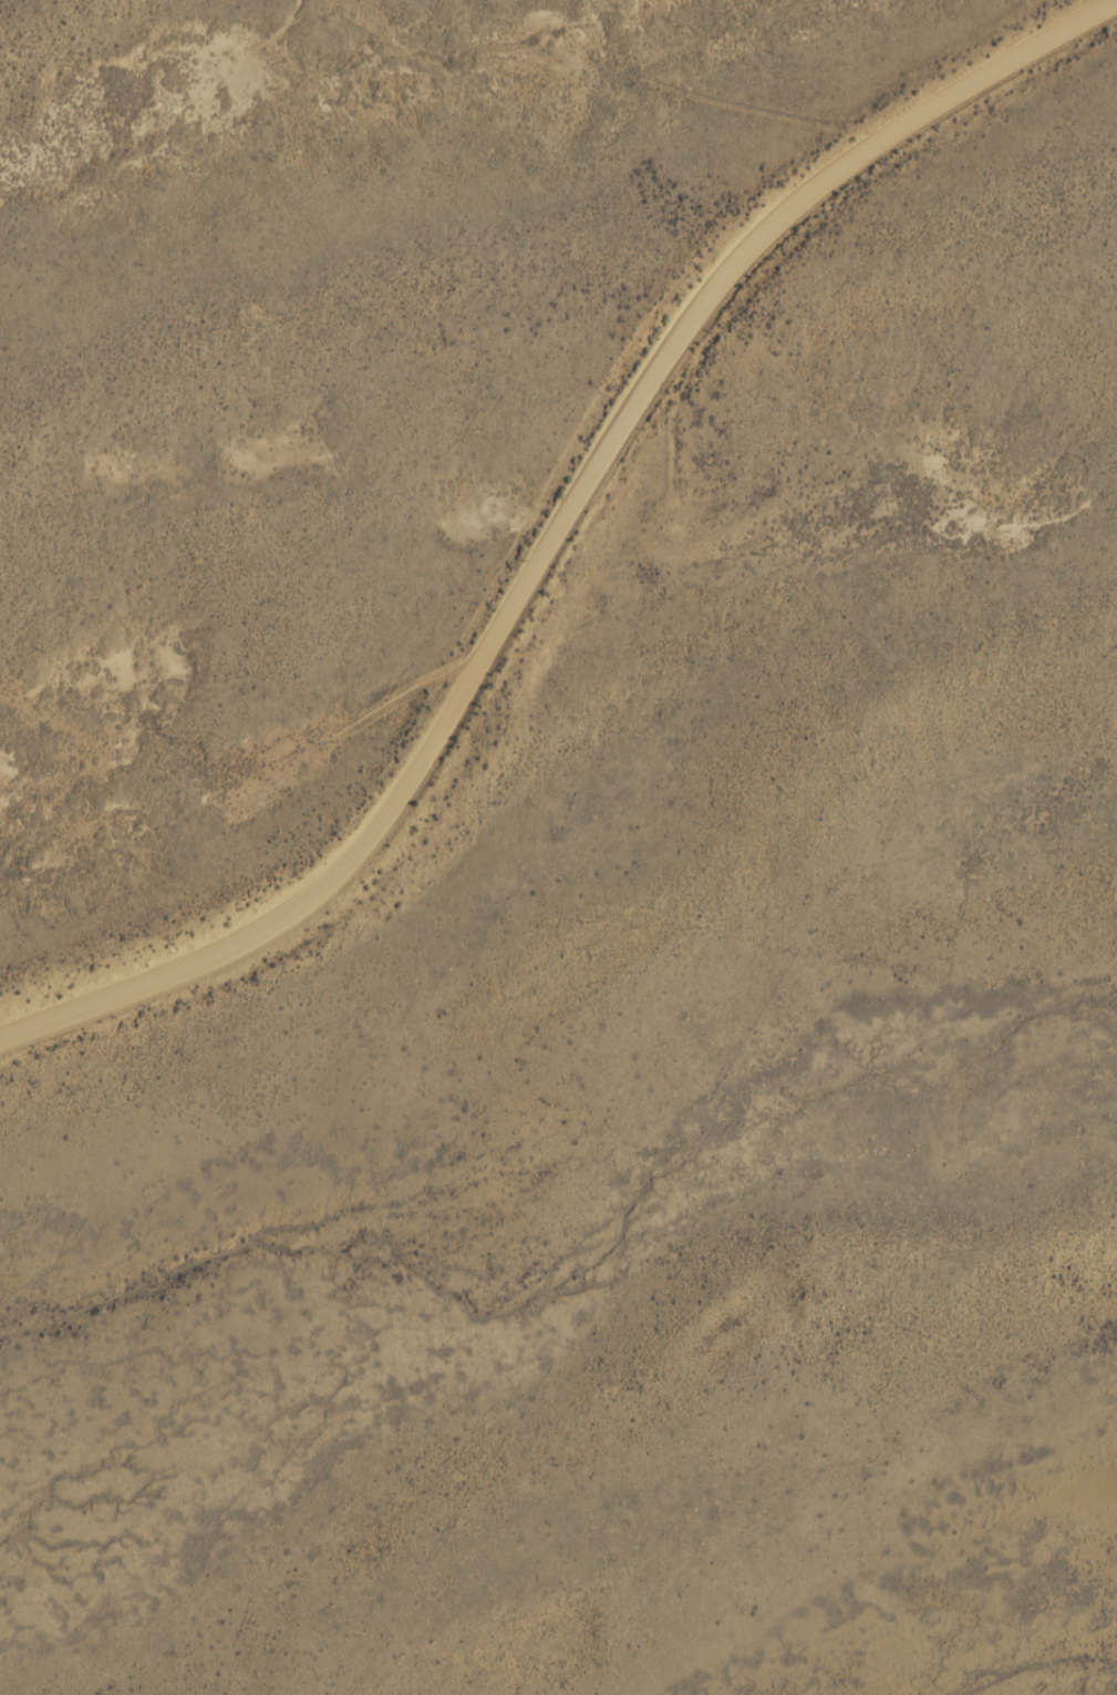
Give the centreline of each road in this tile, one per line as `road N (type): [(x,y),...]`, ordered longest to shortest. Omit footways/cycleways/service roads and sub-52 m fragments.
road 1 (tertiary): [(0,1040),(213,957),(294,912),(358,860),(407,793),(632,408),(757,240),(828,177),(912,121),(1116,4)]

